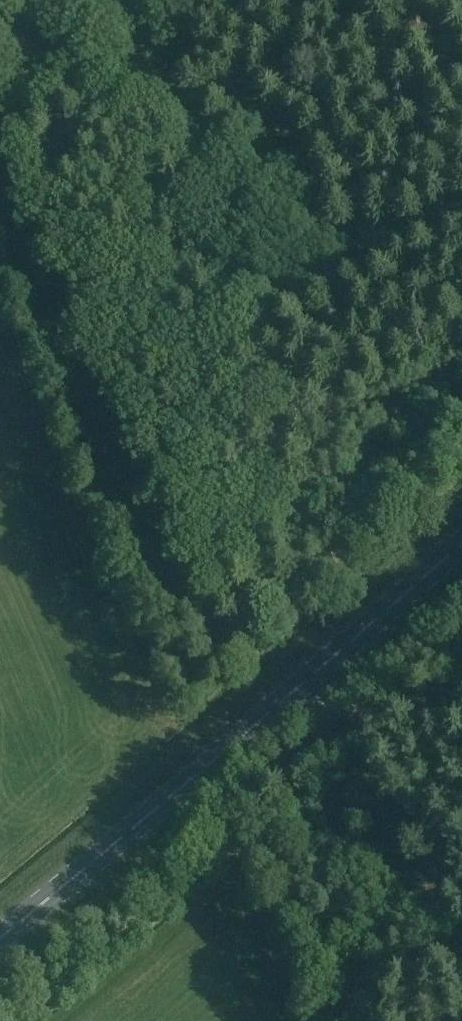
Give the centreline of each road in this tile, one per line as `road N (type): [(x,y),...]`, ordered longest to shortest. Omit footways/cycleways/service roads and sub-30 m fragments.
road 1 (primary): [(461,544),(0,936)]
road 2 (track): [(15,1020),(217,858),(257,859),(283,879),(333,976),(461,951)]
road 3 (track): [(210,671),(0,200)]
road 4 (track): [(461,857),(418,896),(371,968)]

